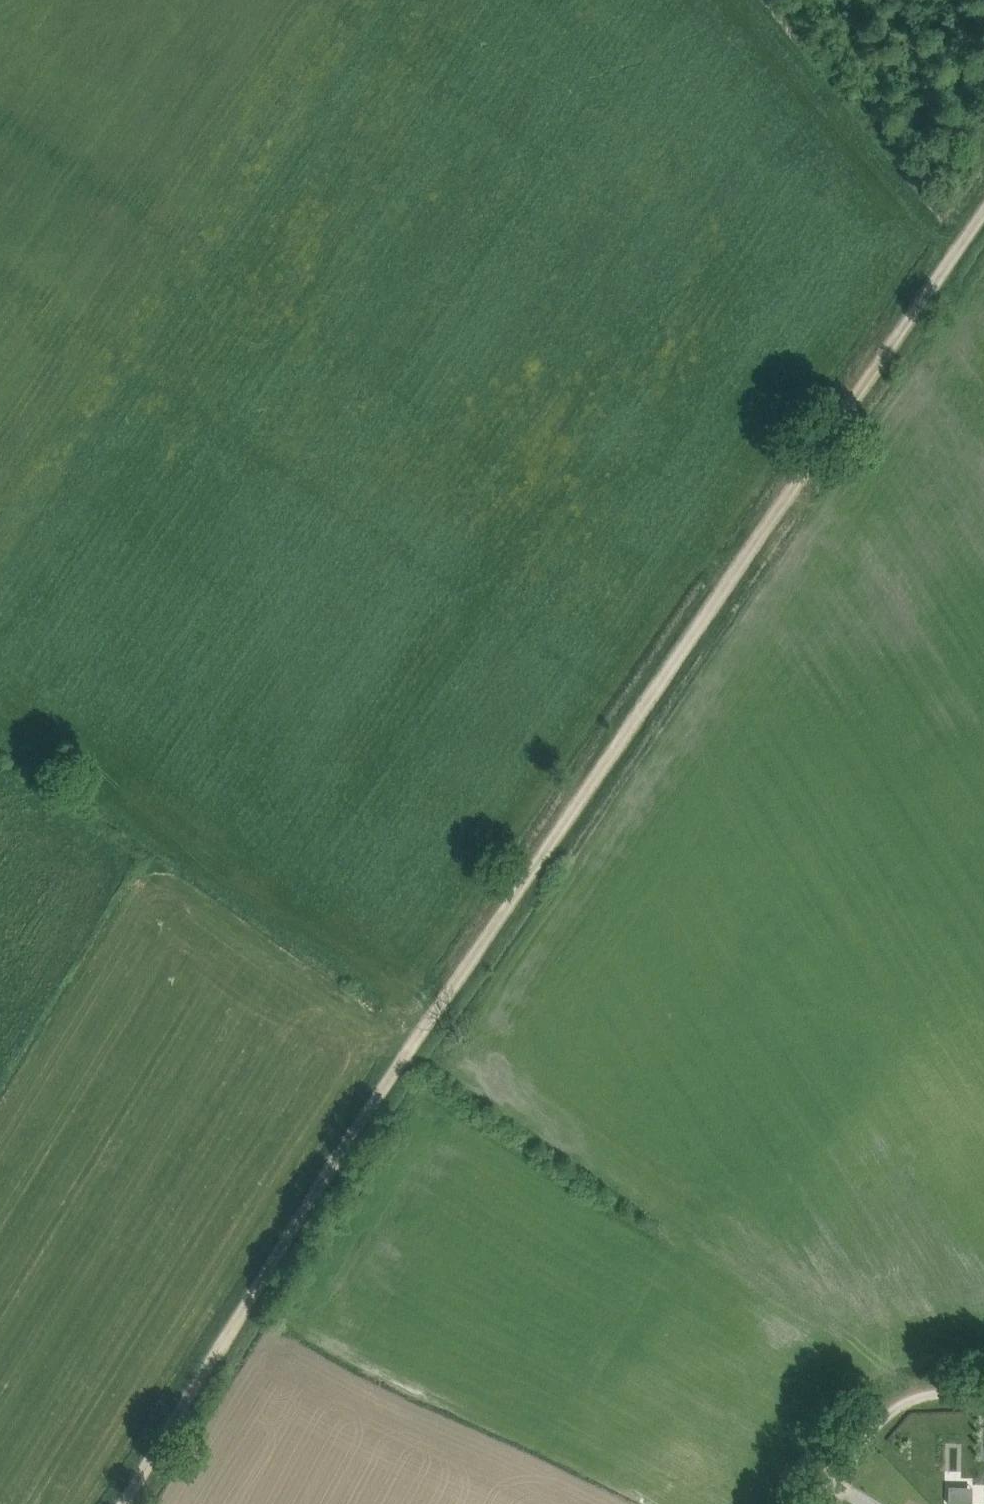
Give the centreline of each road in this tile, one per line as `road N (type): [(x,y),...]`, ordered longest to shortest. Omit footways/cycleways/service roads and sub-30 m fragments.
road 1 (track): [(125,1503),(343,1149),(983,213)]
road 2 (track): [(983,1393),(942,1390),(888,1412),(831,1503)]

